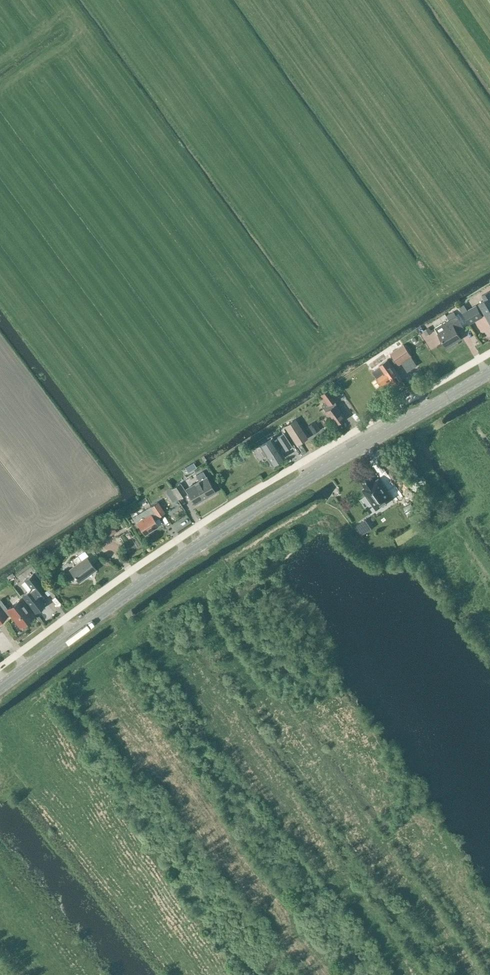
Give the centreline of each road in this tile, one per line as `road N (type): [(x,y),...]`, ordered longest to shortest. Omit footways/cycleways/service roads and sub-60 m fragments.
road 1 (secondary): [(0,693),(315,477),(489,373)]

